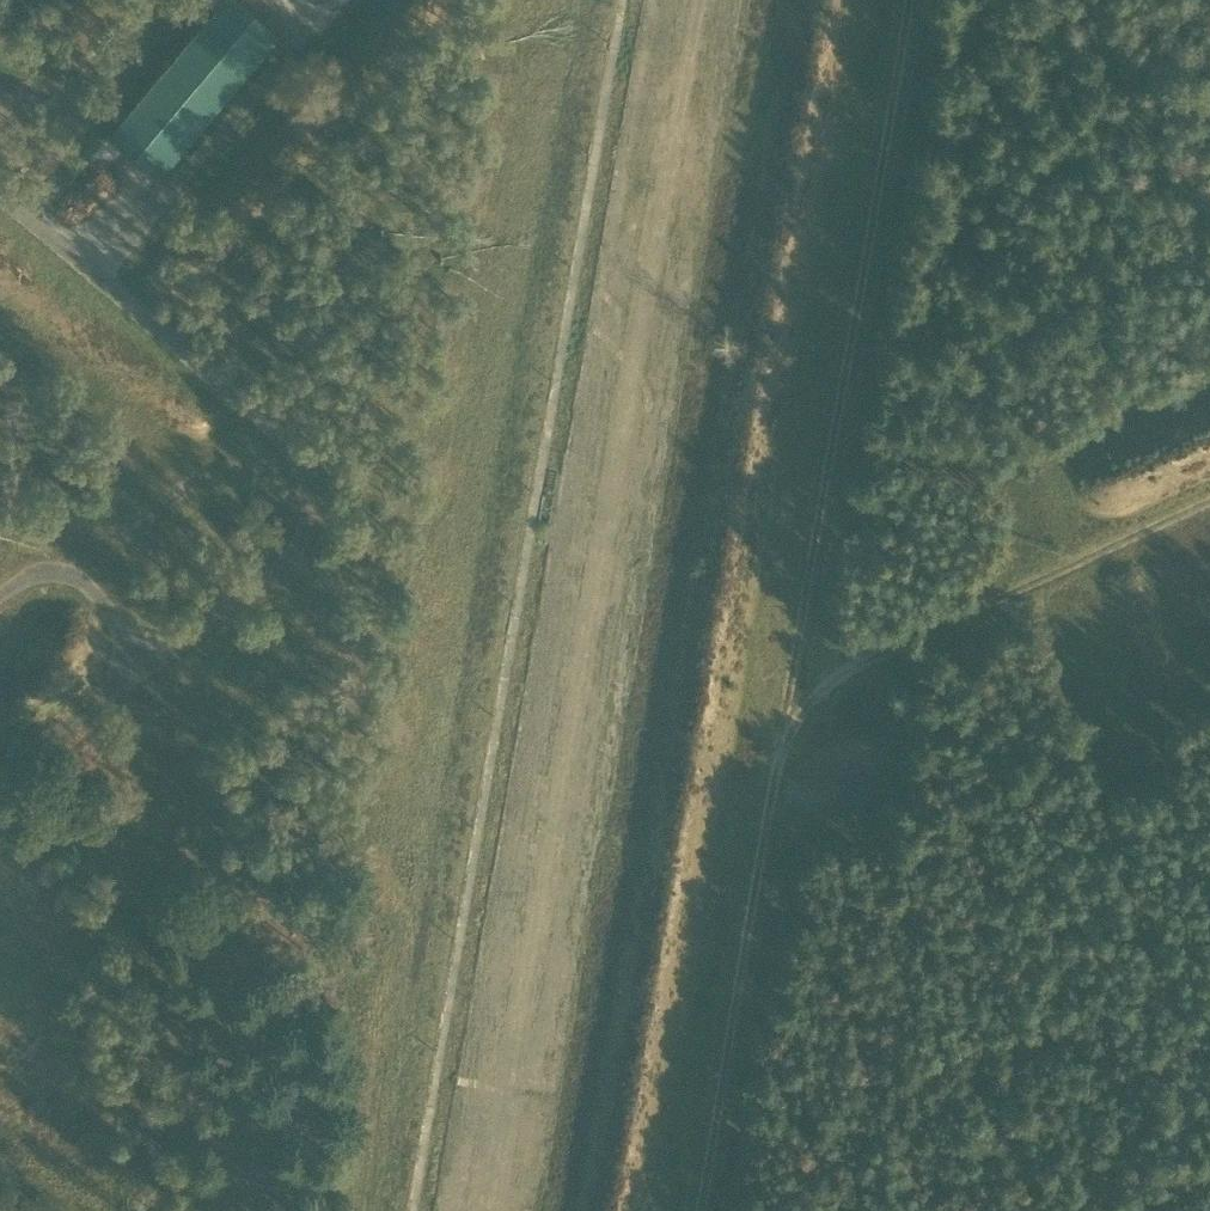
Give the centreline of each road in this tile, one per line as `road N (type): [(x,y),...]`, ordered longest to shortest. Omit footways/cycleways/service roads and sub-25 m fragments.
road 1 (track): [(709,1210),(780,735),(920,0)]
road 2 (track): [(477,1210),(685,0)]
road 3 (track): [(0,787),(292,566),(329,507),(324,466),(298,431)]
road 4 (track): [(780,735),(878,655),(1209,506)]
road 5 (track): [(0,179),(298,431)]

